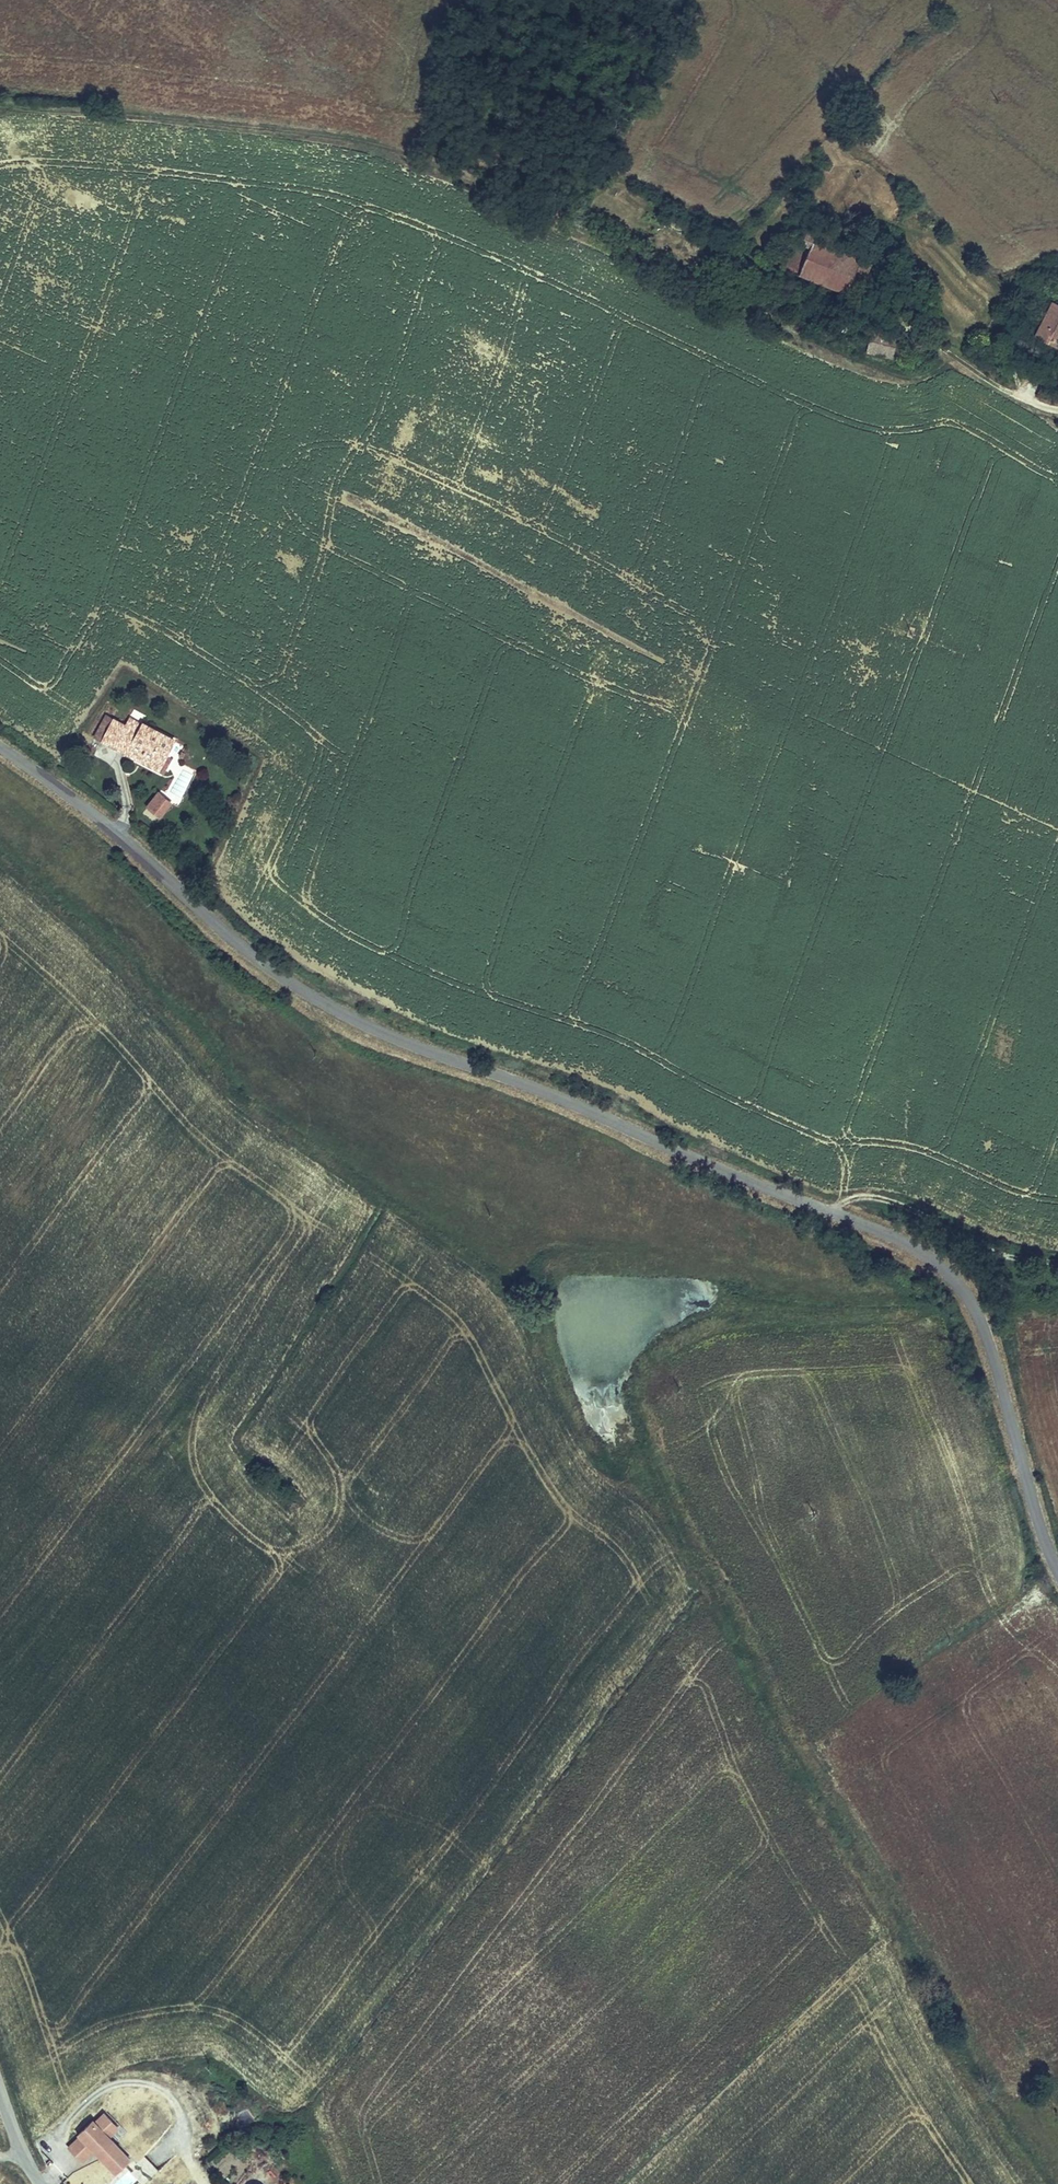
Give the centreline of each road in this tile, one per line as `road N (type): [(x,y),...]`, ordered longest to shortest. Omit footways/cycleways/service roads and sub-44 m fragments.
road 1 (tertiary): [(1057,1568),(996,1361),(968,1299),(940,1265),(567,1097),(389,1033),(277,972),(105,821),(0,748)]
road 2 (track): [(0,101),(257,121),(361,138),(442,165),(881,372),(932,371),(960,356)]

